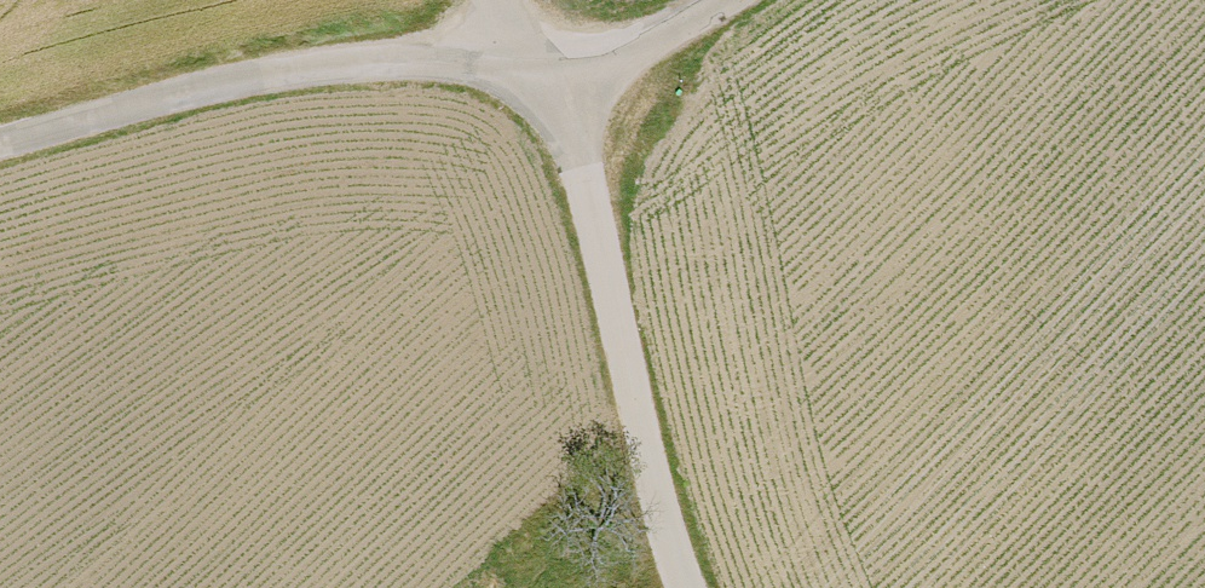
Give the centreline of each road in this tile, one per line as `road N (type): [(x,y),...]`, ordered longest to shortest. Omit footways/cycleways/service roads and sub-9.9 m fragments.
road 1 (unclassified): [(0,157),(328,67),(544,75)]
road 2 (unclassified): [(544,75),(700,587)]
road 3 (unclassified): [(746,0),(705,25),(544,75)]

